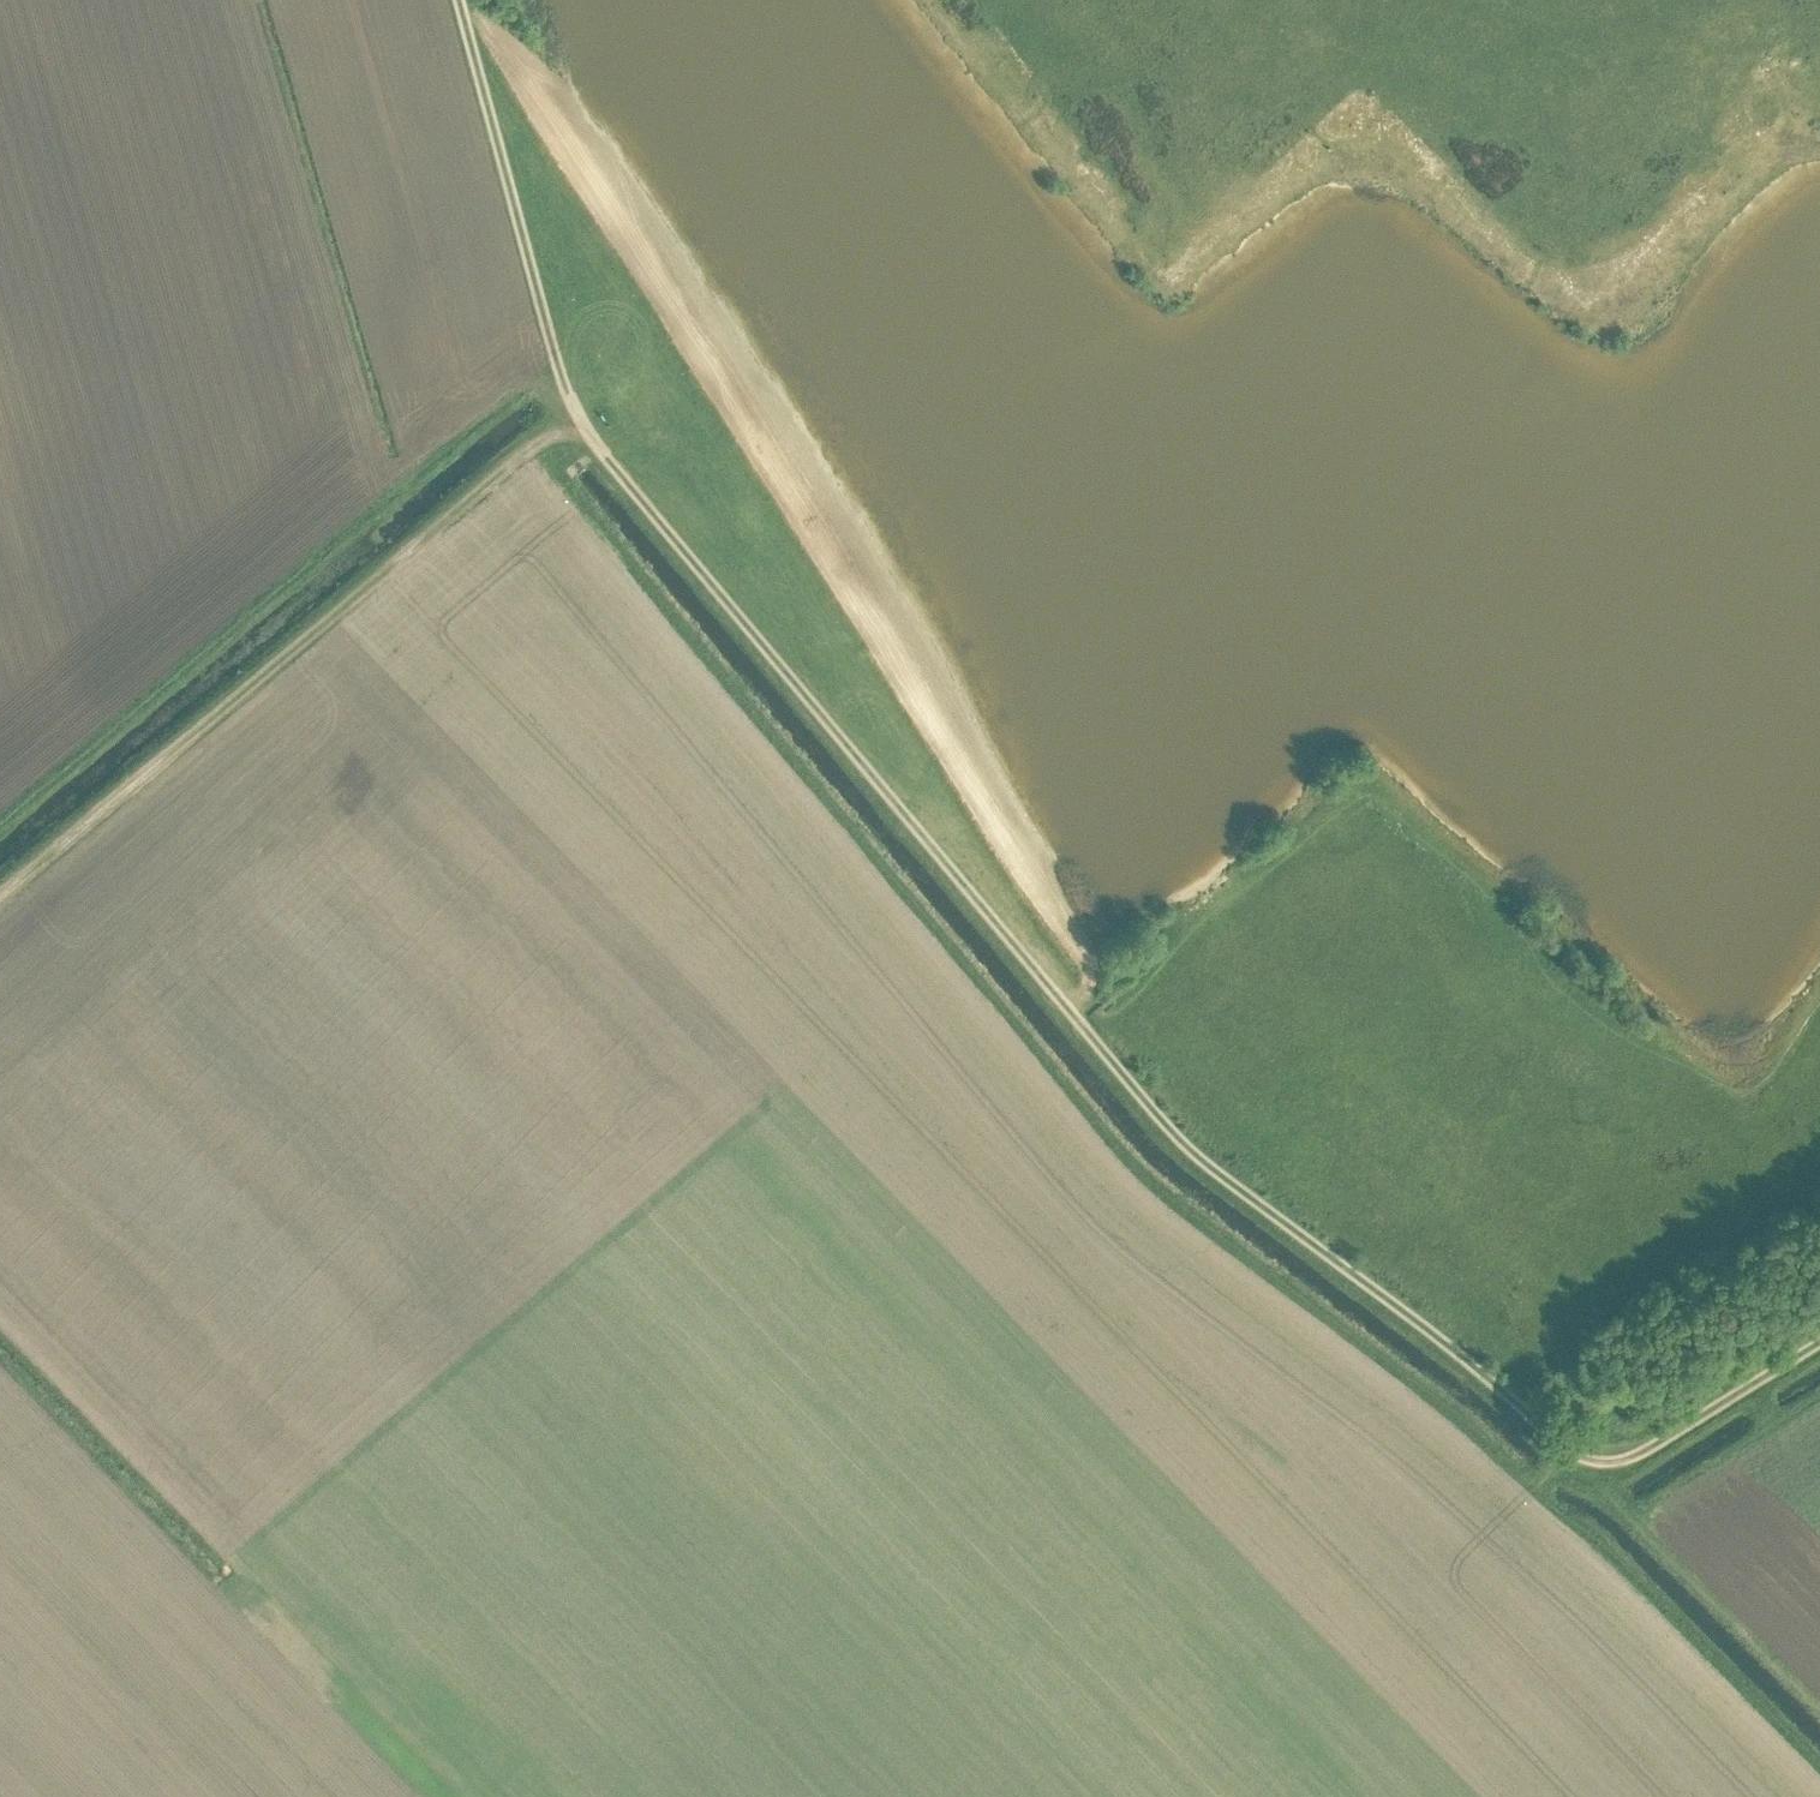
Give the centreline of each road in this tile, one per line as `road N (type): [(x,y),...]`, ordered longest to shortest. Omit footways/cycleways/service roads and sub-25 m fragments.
road 1 (track): [(460,0),(555,353),(583,422),(1188,1146),(1460,1354),(1581,1457),(1628,1457),(1819,1342)]
road 2 (track): [(0,890),(525,452),(583,422)]

